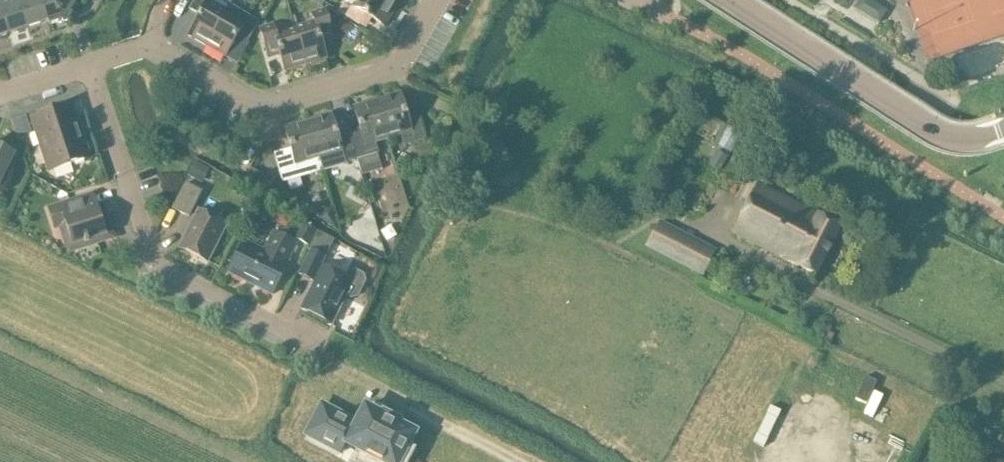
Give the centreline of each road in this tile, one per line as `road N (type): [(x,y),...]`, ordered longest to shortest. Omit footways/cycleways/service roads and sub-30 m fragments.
road 1 (residential): [(304,339),(155,268),(90,65)]
road 2 (residential): [(151,47),(260,107),(403,64),(438,0)]
road 3 (unclassified): [(1003,132),(962,142),(931,133),(728,0)]
road 4 (track): [(515,461),(408,405)]

